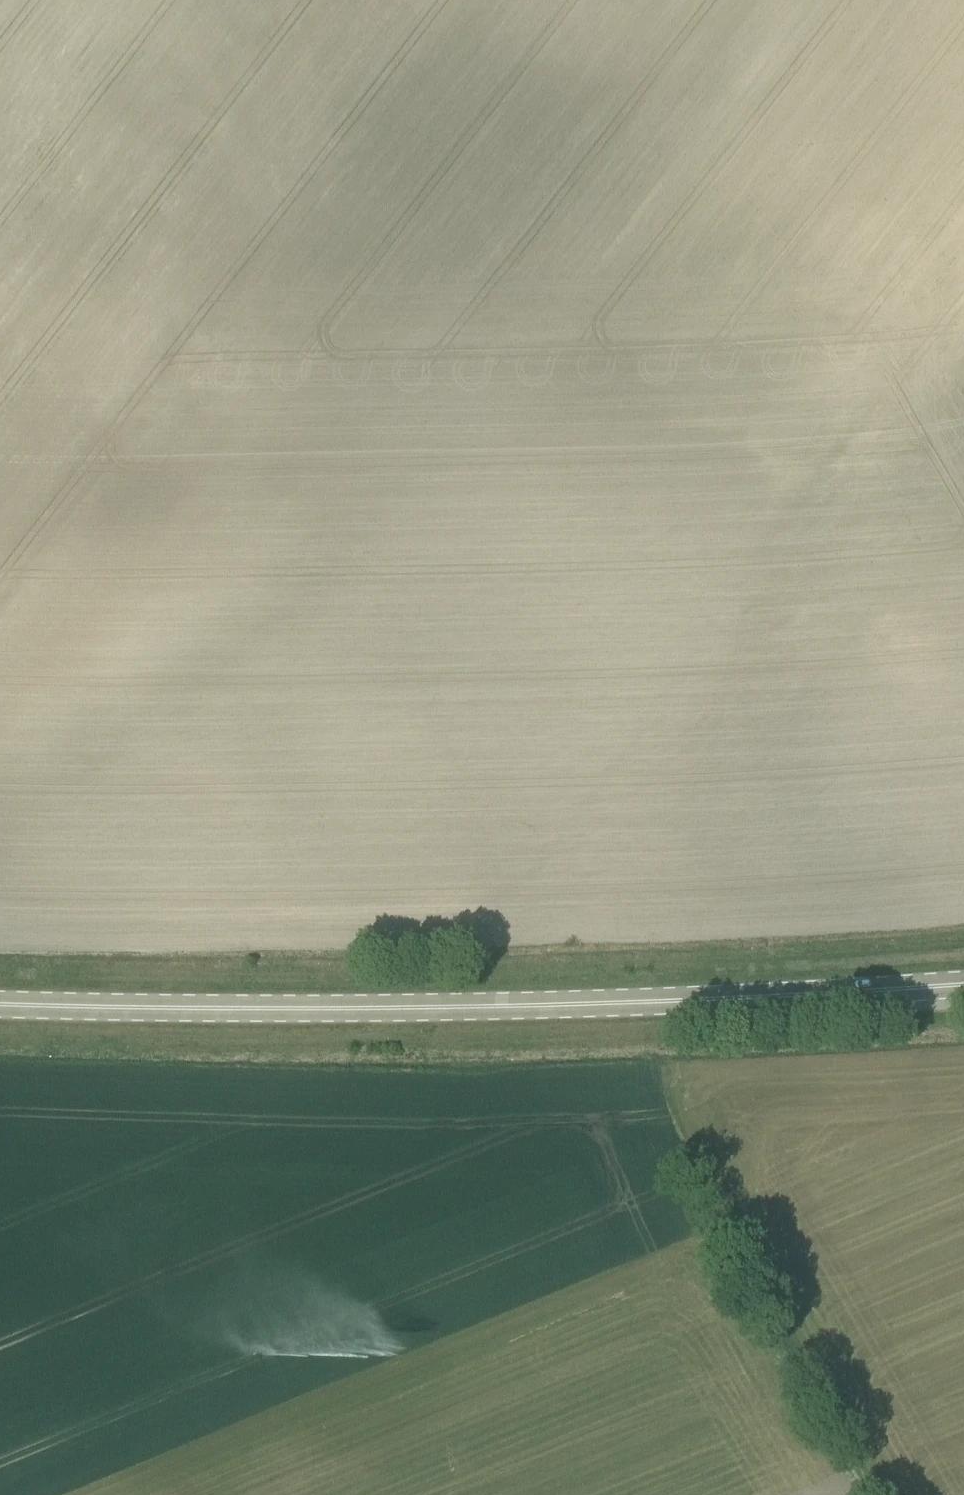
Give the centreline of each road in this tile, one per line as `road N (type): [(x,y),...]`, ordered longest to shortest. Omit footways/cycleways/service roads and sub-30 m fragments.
road 1 (primary): [(0,1008),(631,1008),(963,988)]
road 2 (track): [(701,1193),(877,1494)]

